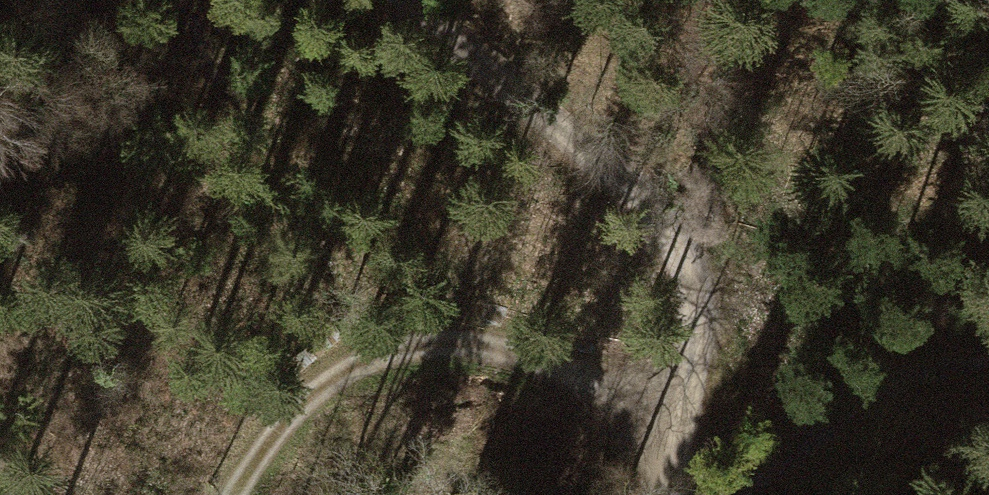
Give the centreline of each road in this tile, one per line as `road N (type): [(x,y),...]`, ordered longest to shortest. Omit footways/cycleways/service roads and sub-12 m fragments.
road 1 (unclassified): [(674,494),(687,372),(664,225),(408,0)]
road 2 (track): [(687,372),(515,329),(434,322),(319,372),(242,494)]

